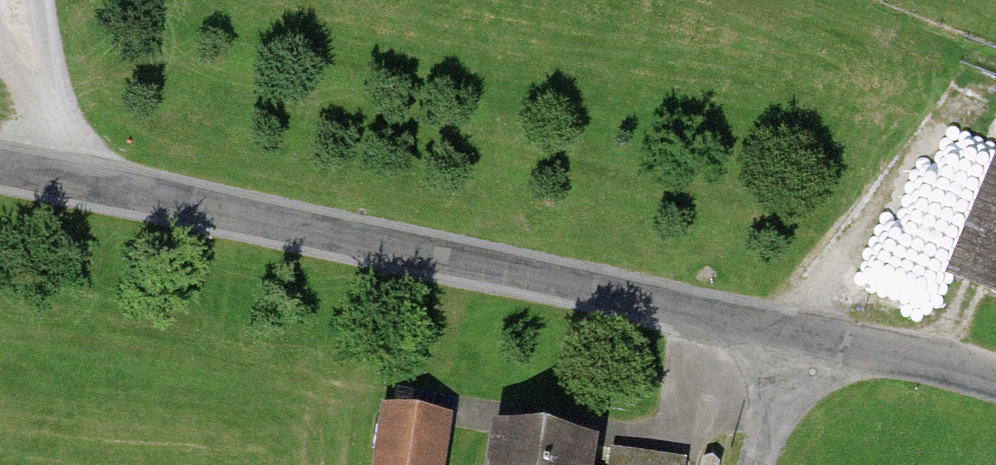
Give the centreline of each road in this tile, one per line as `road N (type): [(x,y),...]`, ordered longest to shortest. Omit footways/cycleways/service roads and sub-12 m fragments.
road 1 (unclassified): [(0,169),(812,331),(995,379)]
road 2 (track): [(36,0),(63,181)]
road 3 (track): [(812,331),(755,464)]

